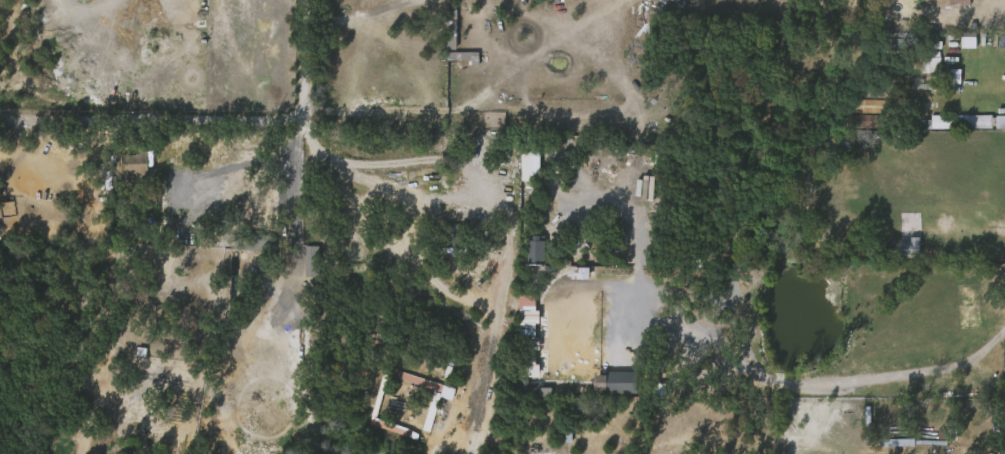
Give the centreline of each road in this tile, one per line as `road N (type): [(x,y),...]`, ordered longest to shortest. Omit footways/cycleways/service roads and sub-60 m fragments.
road 1 (residential): [(196,124),(577,141)]
road 2 (residential): [(0,123),(196,124)]
road 3 (residential): [(307,0),(310,130)]

